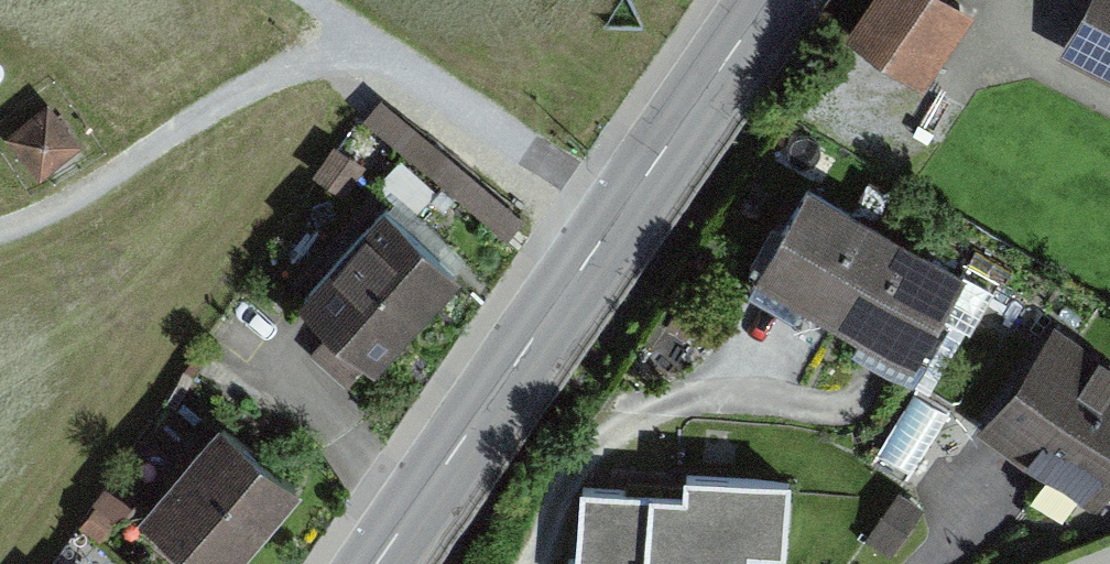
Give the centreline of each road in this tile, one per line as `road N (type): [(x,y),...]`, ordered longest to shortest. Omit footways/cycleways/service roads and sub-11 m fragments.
road 1 (track): [(607,233),(357,47),(307,57),(57,209),(0,229)]
road 2 (secondary): [(768,0),(376,563)]

